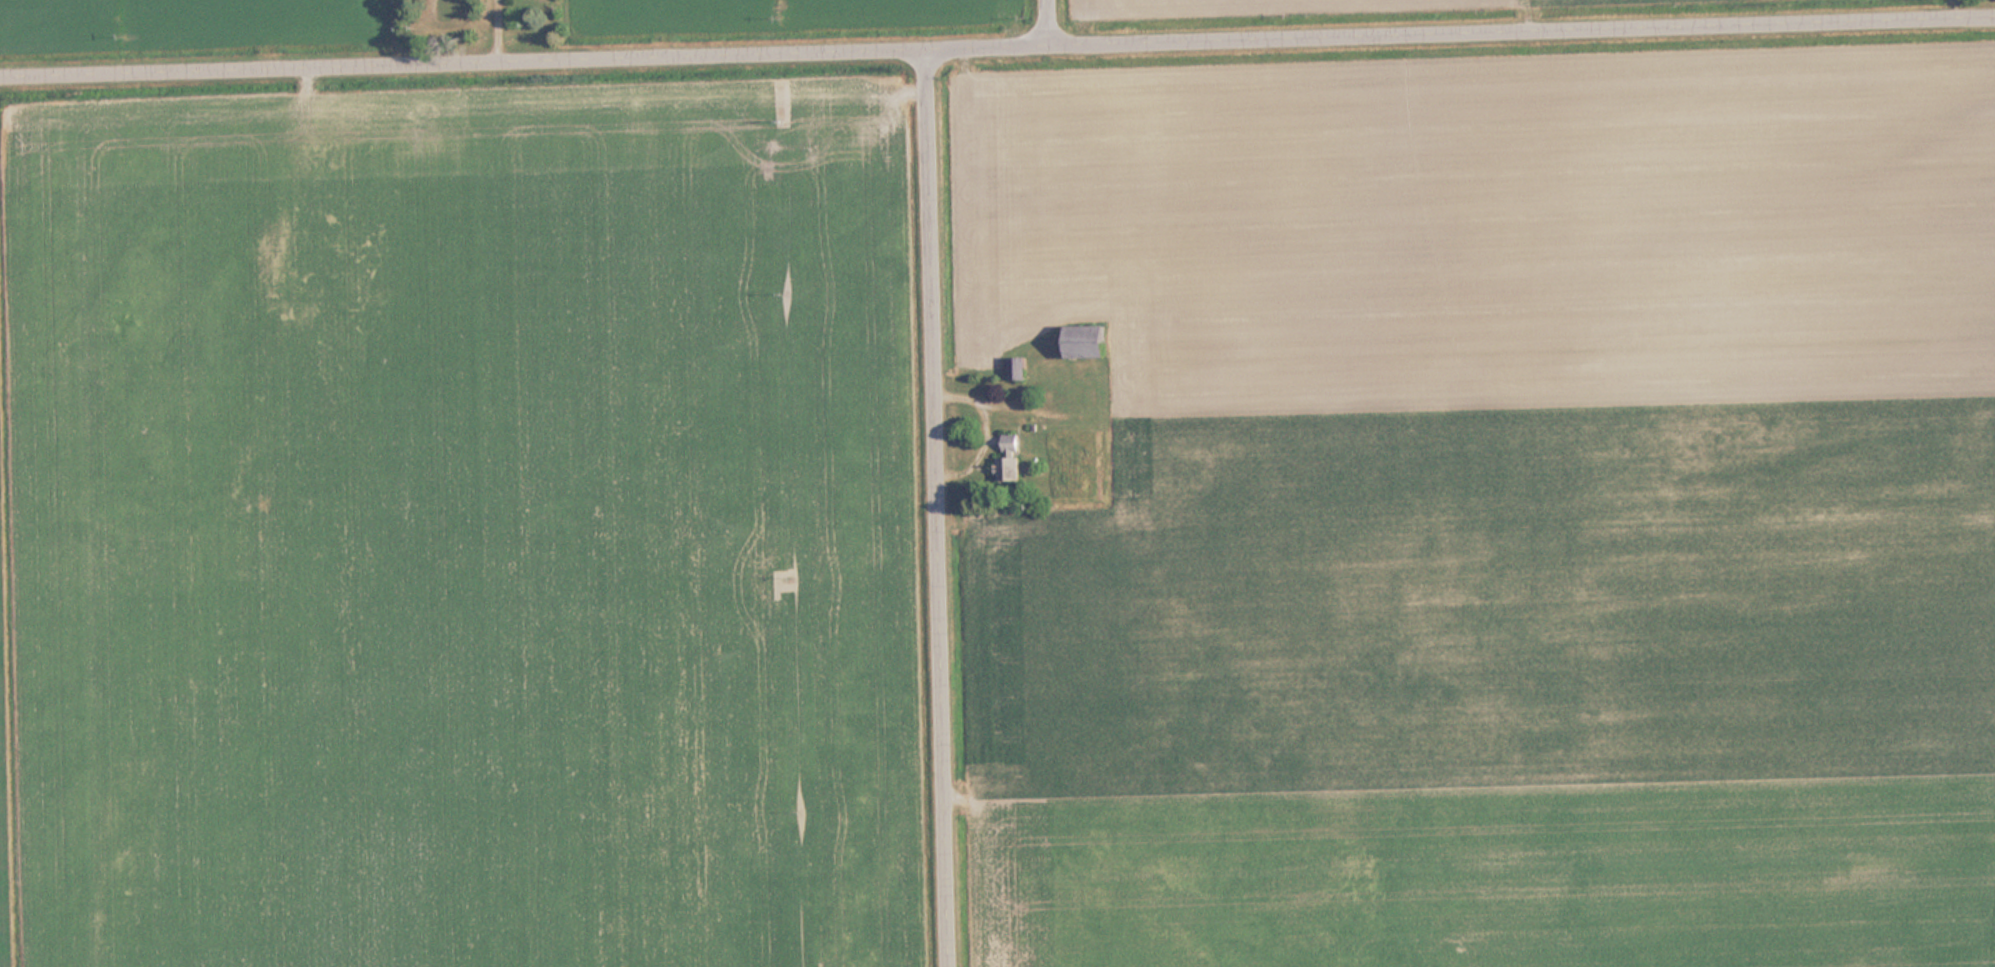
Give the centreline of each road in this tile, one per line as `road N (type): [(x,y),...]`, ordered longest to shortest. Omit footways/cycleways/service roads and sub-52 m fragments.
road 1 (secondary): [(0,76),(1994,16)]
road 2 (residential): [(949,966),(923,49)]

